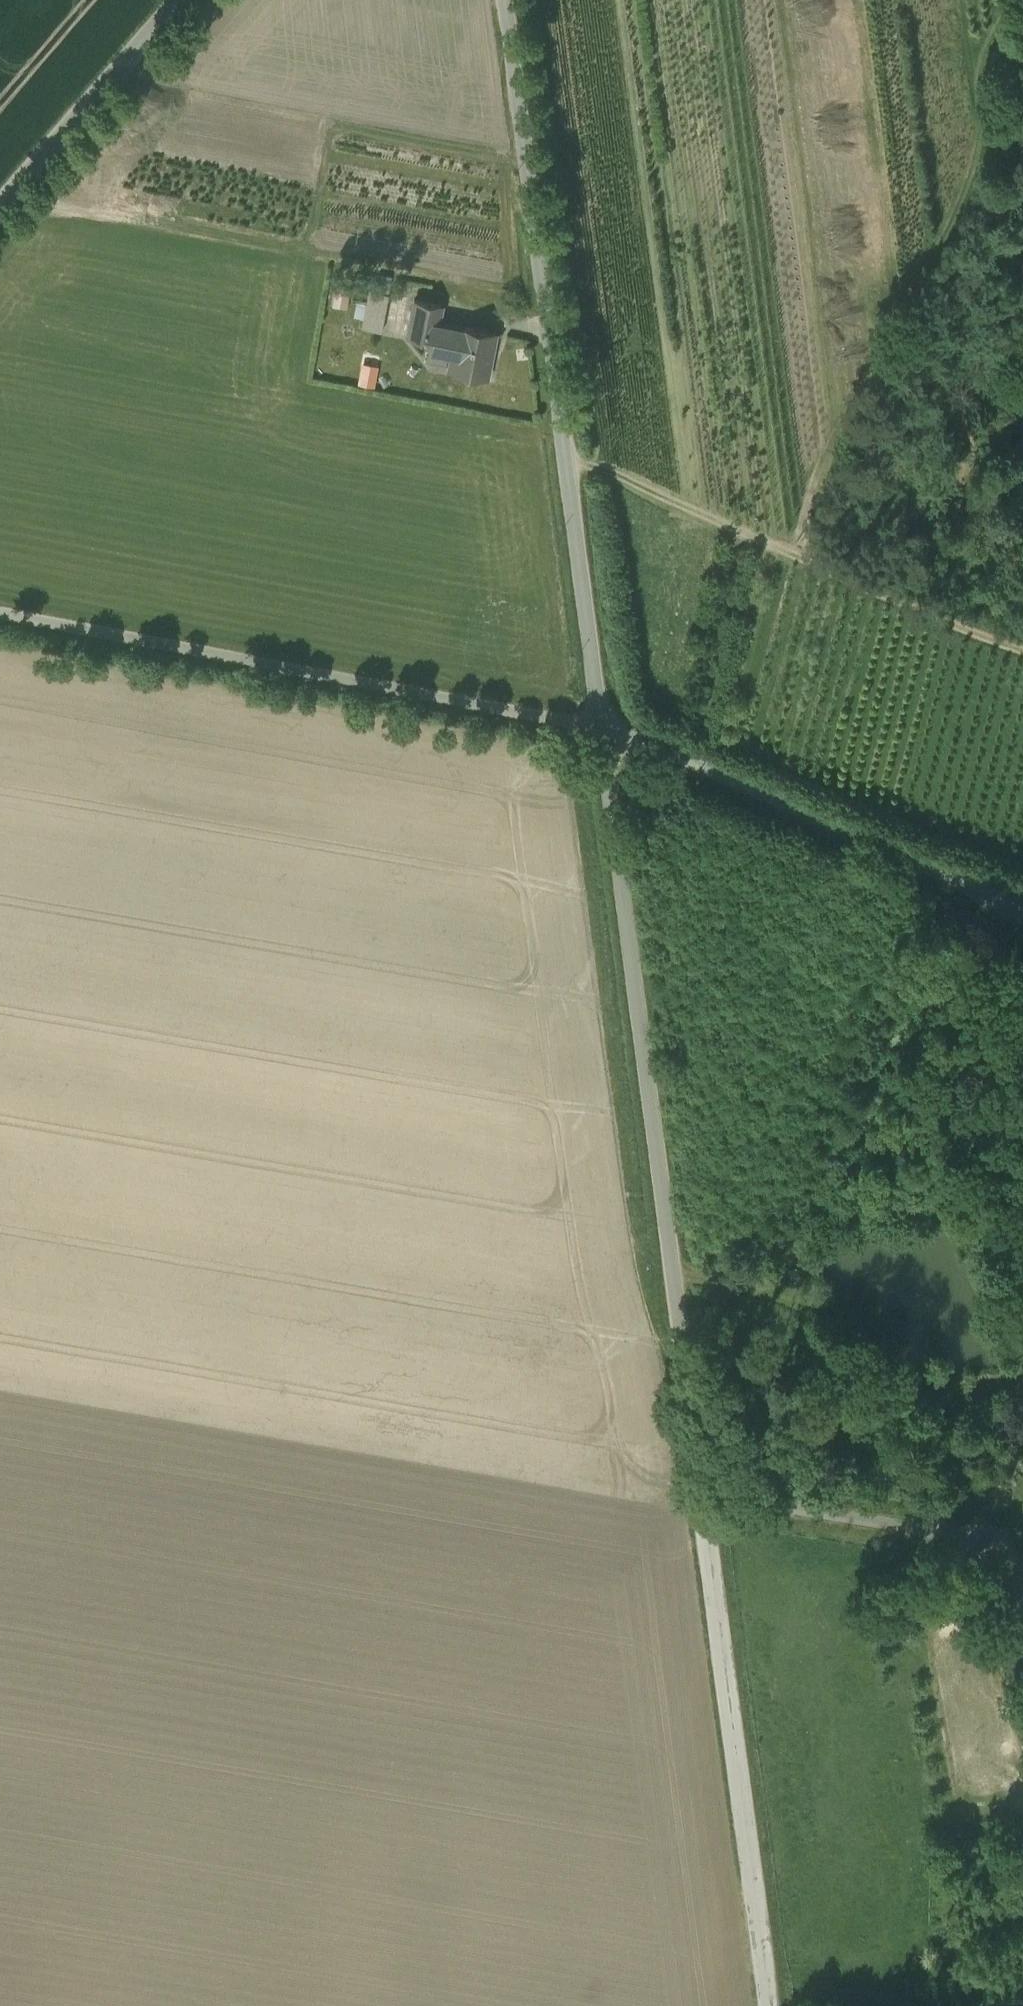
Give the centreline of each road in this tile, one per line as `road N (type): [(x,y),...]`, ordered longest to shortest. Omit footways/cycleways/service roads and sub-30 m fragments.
road 1 (unclassified): [(766,2005),(598,726)]
road 2 (unclassified): [(598,726),(506,0)]
road 3 (unclassified): [(0,601),(598,726)]
road 4 (unclassified): [(598,726),(654,740),(936,874),(1022,904)]
road 5 (unclassified): [(168,0),(0,197)]
road 6 (track): [(986,891),(1022,1020)]

